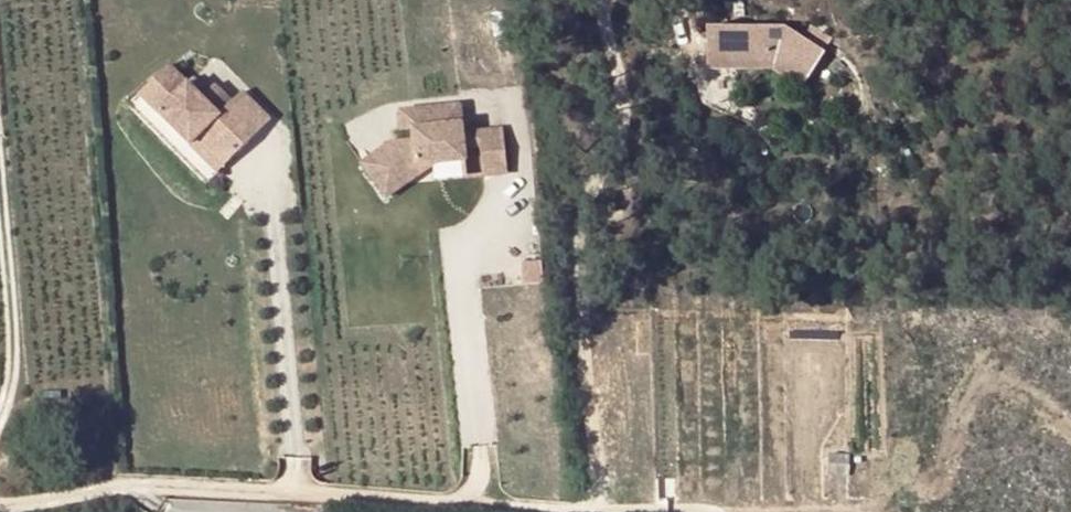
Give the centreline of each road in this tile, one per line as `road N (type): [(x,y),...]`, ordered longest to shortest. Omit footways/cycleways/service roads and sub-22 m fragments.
road 1 (residential): [(642,511),(123,483),(0,509)]

